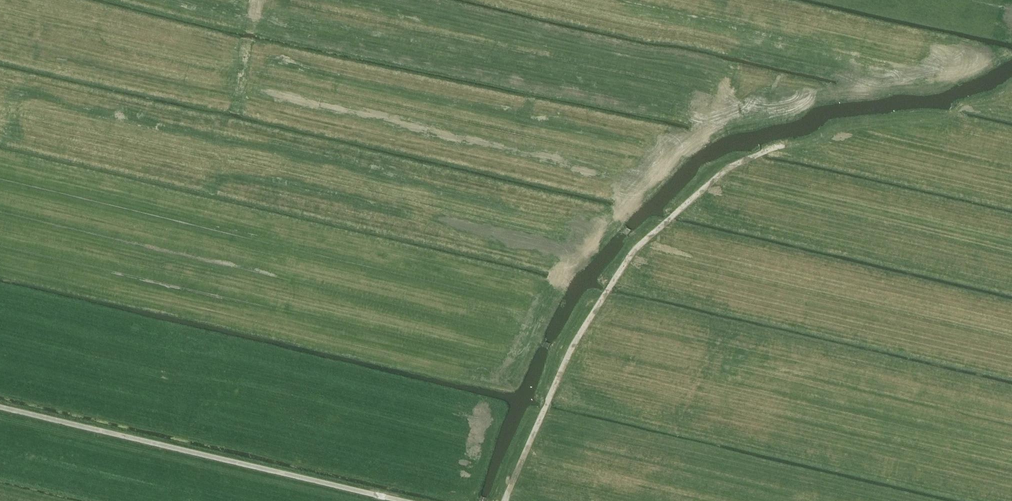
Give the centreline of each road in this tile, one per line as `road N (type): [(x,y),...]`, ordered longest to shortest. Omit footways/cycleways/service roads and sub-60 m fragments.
road 1 (track): [(504,500),(573,347),(640,246),(728,168),(782,146)]
road 2 (track): [(397,500),(0,407)]

